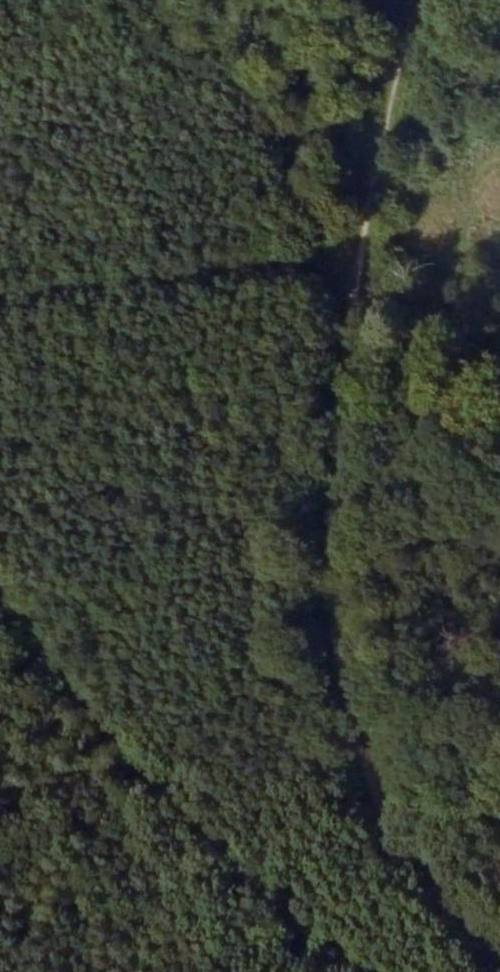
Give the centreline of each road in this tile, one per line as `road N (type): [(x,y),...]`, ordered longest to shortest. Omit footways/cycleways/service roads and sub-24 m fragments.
road 1 (track): [(417,0),(362,319),(355,499),(367,629),(400,779),(463,900),(499,940)]
road 2 (track): [(0,591),(140,757),(379,971)]
road 3 (track): [(0,298),(372,244)]

